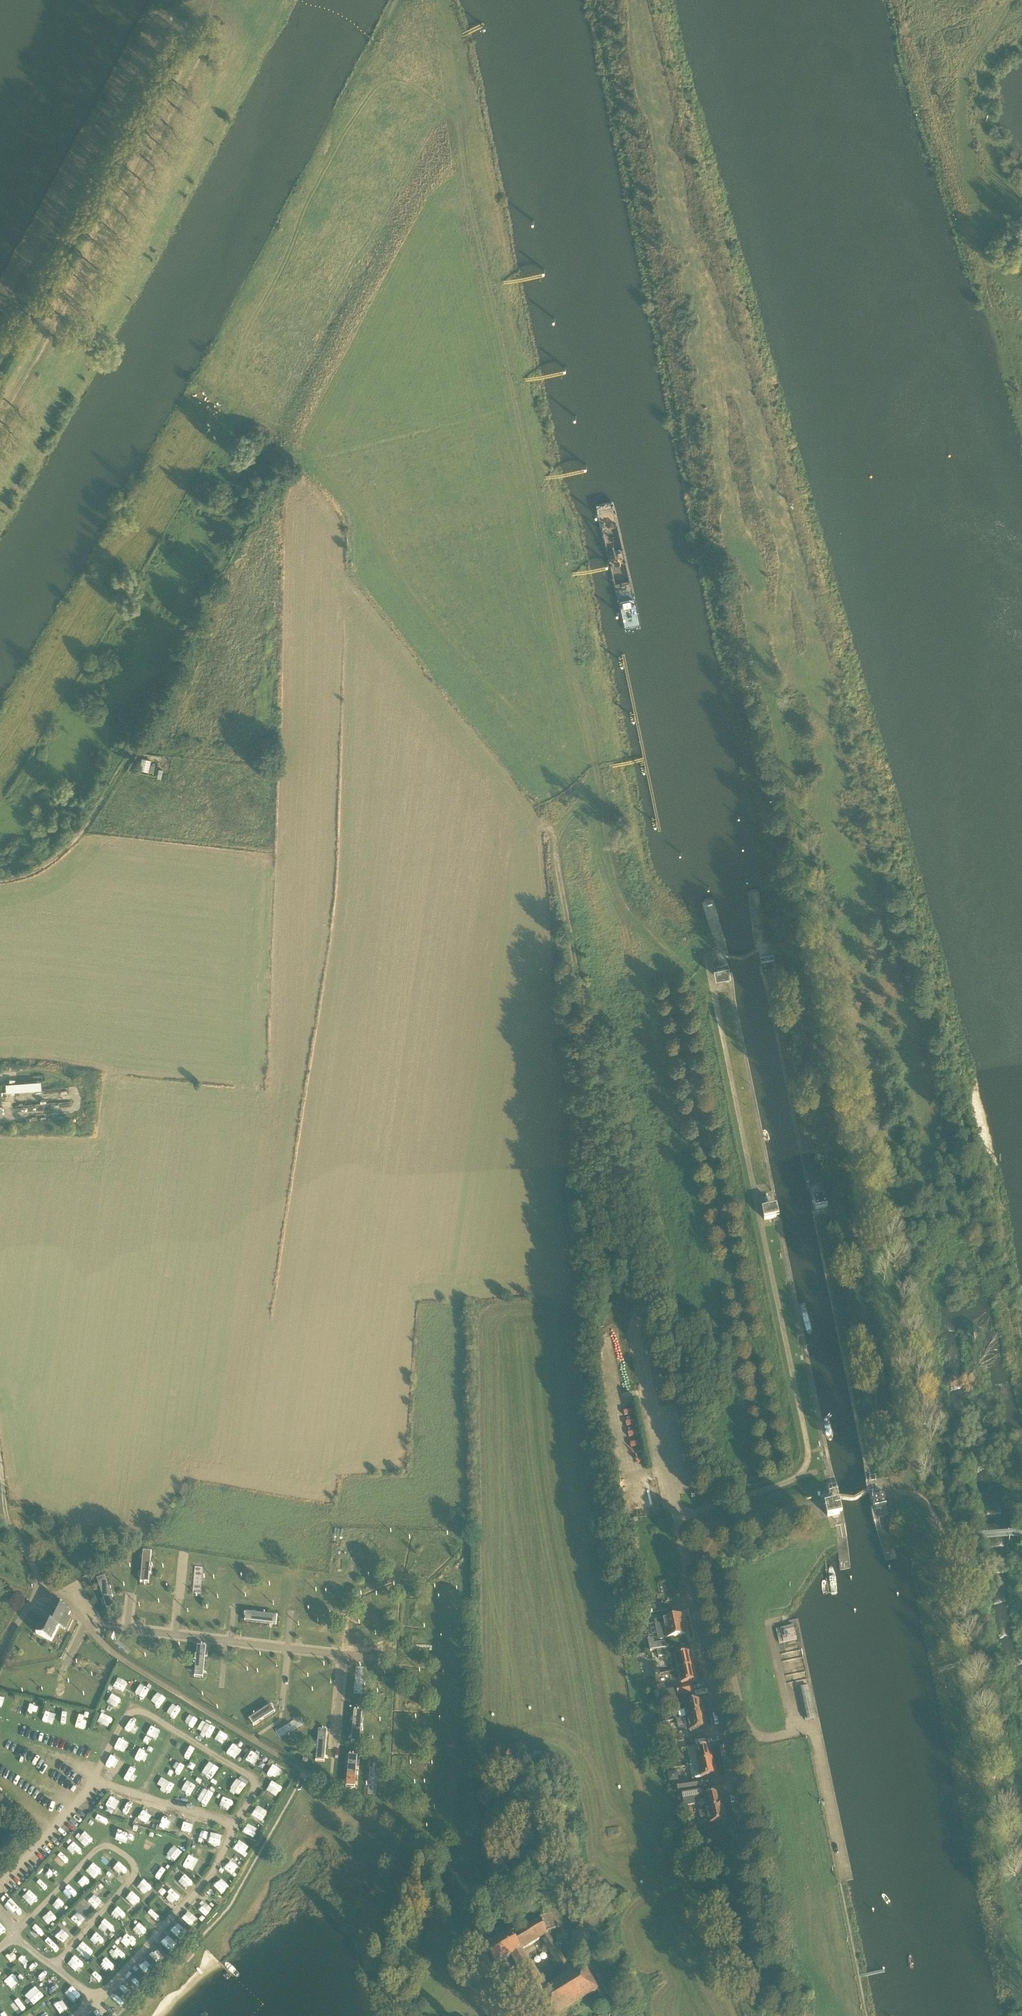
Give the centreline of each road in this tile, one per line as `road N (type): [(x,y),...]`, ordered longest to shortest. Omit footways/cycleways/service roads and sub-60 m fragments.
road 1 (track): [(597,767),(462,167),(448,34)]
road 2 (unclassified): [(781,2015),(637,1293)]
road 3 (unclassified): [(479,1942),(469,1893),(441,1860),(107,1653),(62,1597),(39,1585)]
road 4 (track): [(637,1293),(553,842)]
road 5 (unclassified): [(0,424),(193,66)]
road 6 (track): [(0,881),(58,857),(136,750)]
road 7 (track): [(403,2015),(381,1975),(381,1945),(416,1872),(412,1839)]

